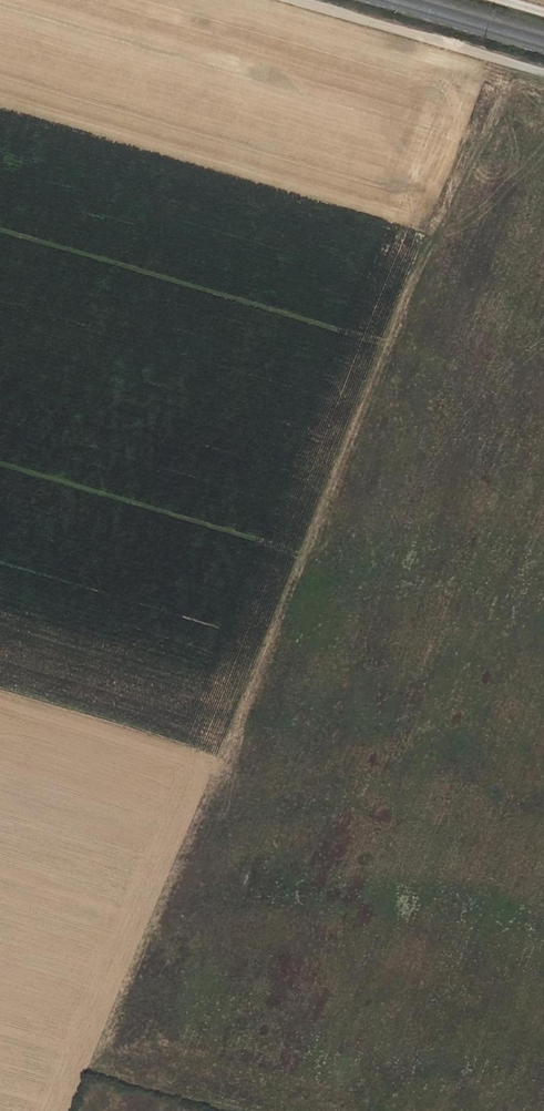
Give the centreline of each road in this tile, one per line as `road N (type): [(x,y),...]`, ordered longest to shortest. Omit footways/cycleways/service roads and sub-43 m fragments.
road 1 (track): [(543,76),(279,0)]

